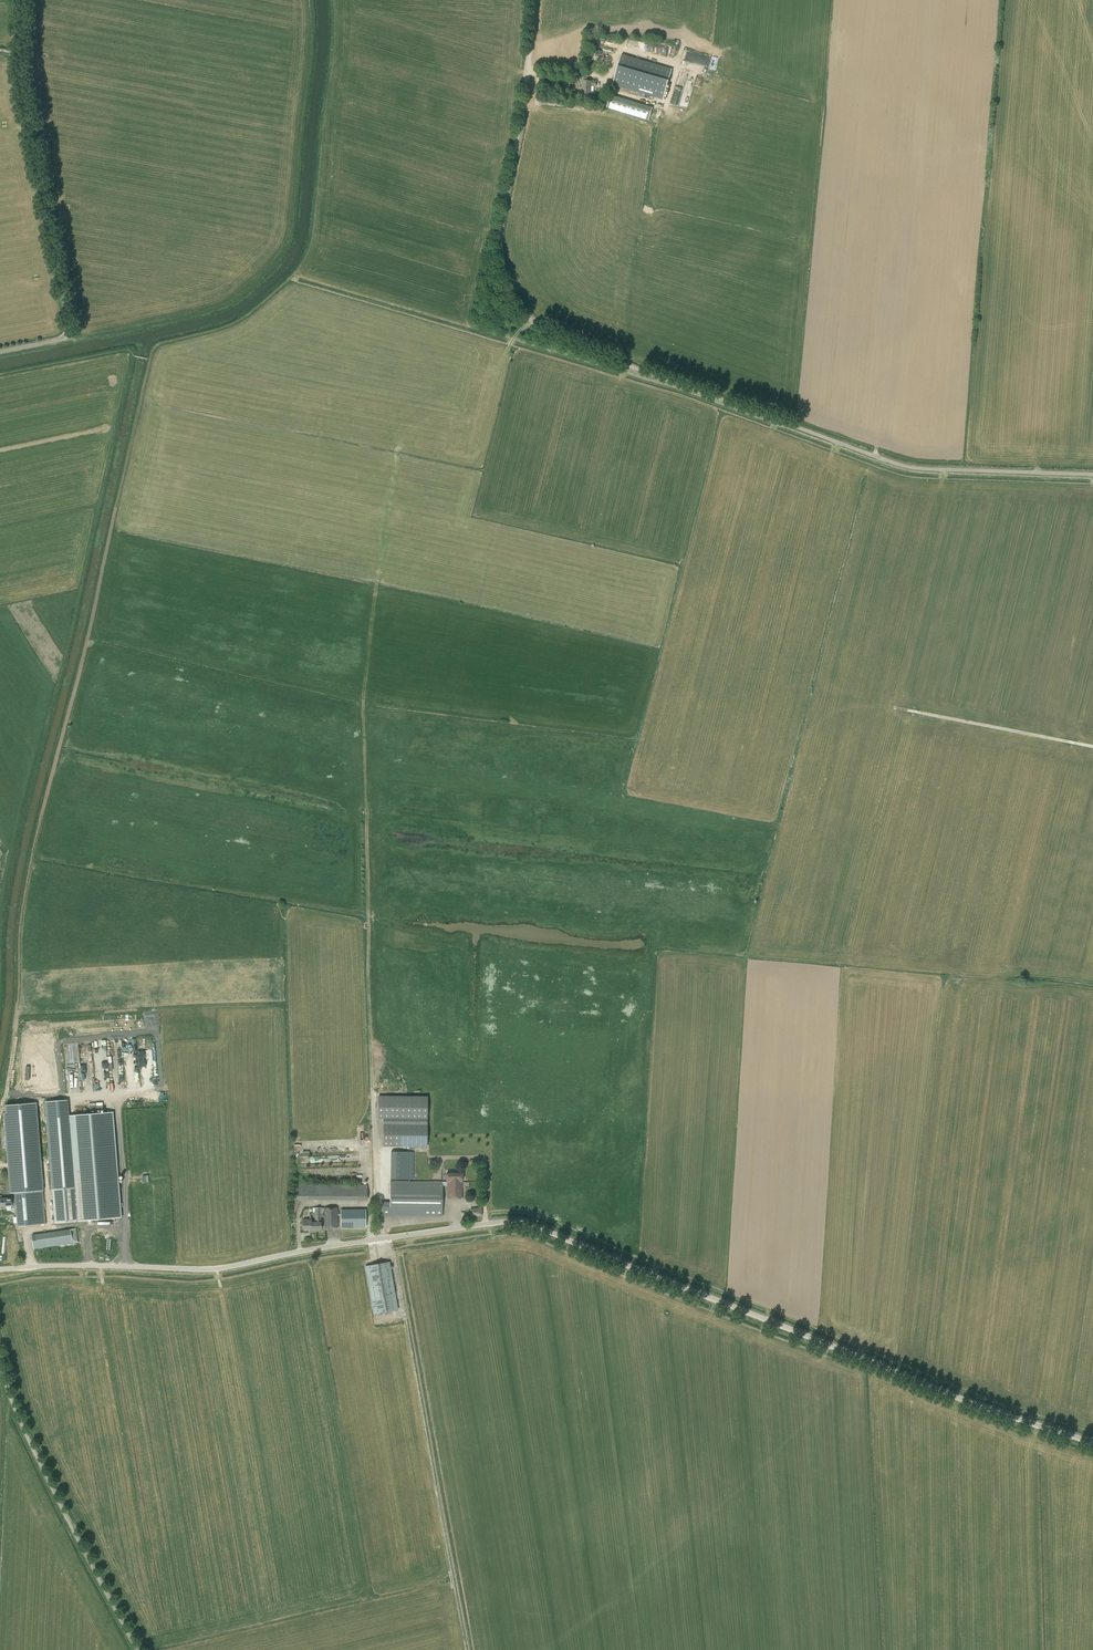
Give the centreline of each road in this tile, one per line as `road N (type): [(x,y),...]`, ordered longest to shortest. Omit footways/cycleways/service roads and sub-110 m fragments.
road 1 (unclassified): [(1092,1441),(964,1399),(517,1221),(207,1271),(0,1269)]
road 2 (unclassified): [(1092,473),(931,468),(881,456),(542,328),(510,292),(499,242),(534,0)]
road 3 (track): [(132,356),(65,655),(16,825),(0,927)]
road 4 (track): [(67,330),(82,336),(225,303),(281,251),(291,223),(308,0)]
road 5 (unclassified): [(0,351),(59,339),(68,329),(24,101),(22,0)]
road 6 (unclassified): [(140,1649),(14,1409),(0,1357)]
road 7 (track): [(294,274),(513,339)]

